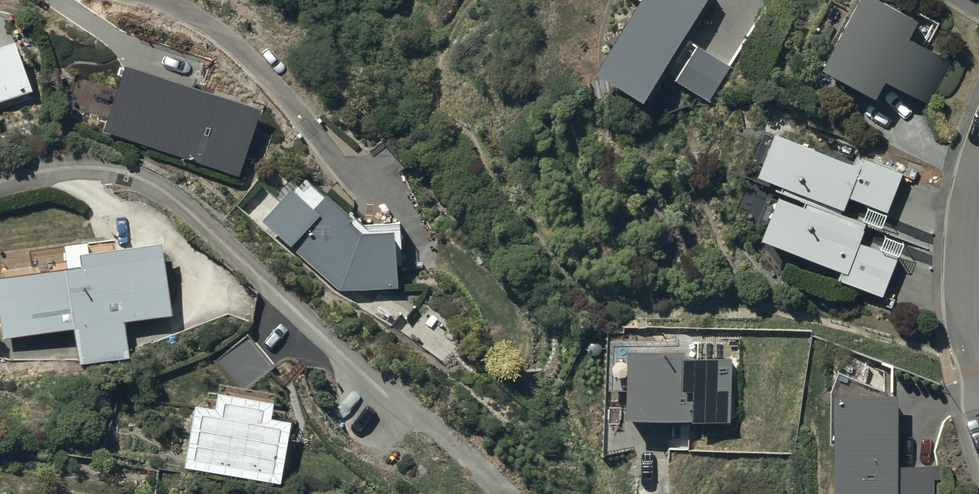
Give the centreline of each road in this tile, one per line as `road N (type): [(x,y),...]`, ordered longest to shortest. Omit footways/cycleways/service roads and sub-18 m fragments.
road 1 (residential): [(154,0),(202,21),(299,117)]
road 2 (residential): [(978,369),(967,298),(978,199)]

